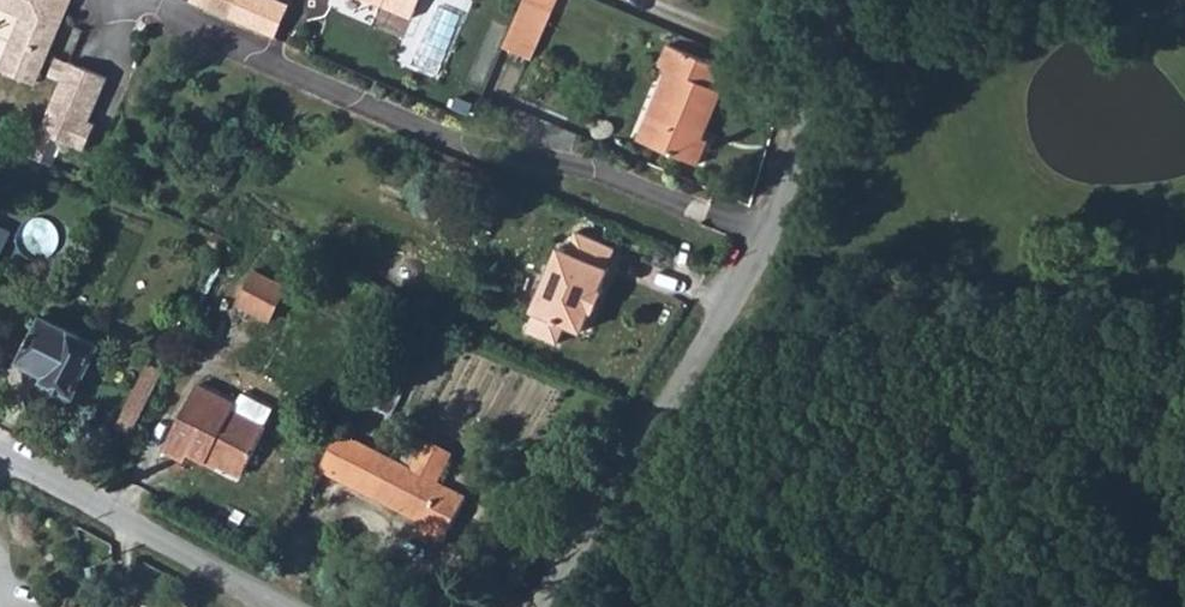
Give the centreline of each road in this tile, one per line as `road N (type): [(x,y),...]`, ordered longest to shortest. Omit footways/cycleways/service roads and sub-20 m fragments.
road 1 (residential): [(530,606),(764,241),(819,75),(834,0)]
road 2 (track): [(718,319),(1184,304)]
road 3 (residential): [(0,459),(291,606)]

